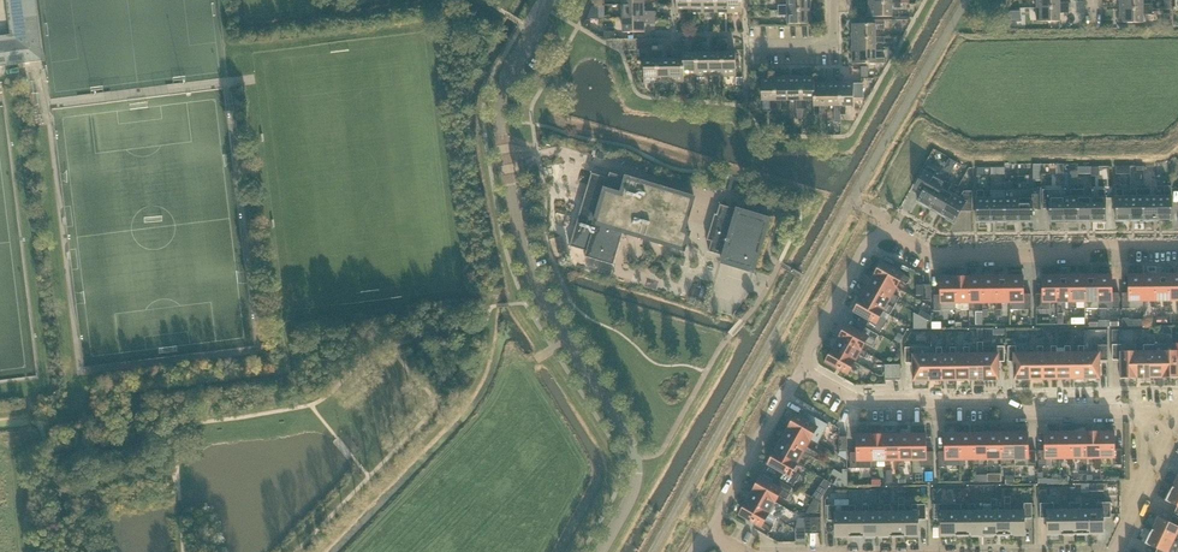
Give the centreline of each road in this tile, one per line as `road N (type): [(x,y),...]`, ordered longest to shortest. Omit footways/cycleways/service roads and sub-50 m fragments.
road 1 (track): [(652,551),(967,0)]
road 2 (unclassified): [(602,551),(631,501),(637,459),(532,278),(499,121),(506,85),(550,0)]
road 3 (unclassified): [(1177,242),(1093,243),(1079,254),(950,256),(881,234),(867,244),(802,369)]
road 4 (residential): [(1177,411),(860,402),(802,369)]
road 5 (unclassified): [(802,369),(709,534)]
road 6 (residential): [(1119,551),(1177,421)]
road 7 (residential): [(751,46),(834,45),(834,0)]

